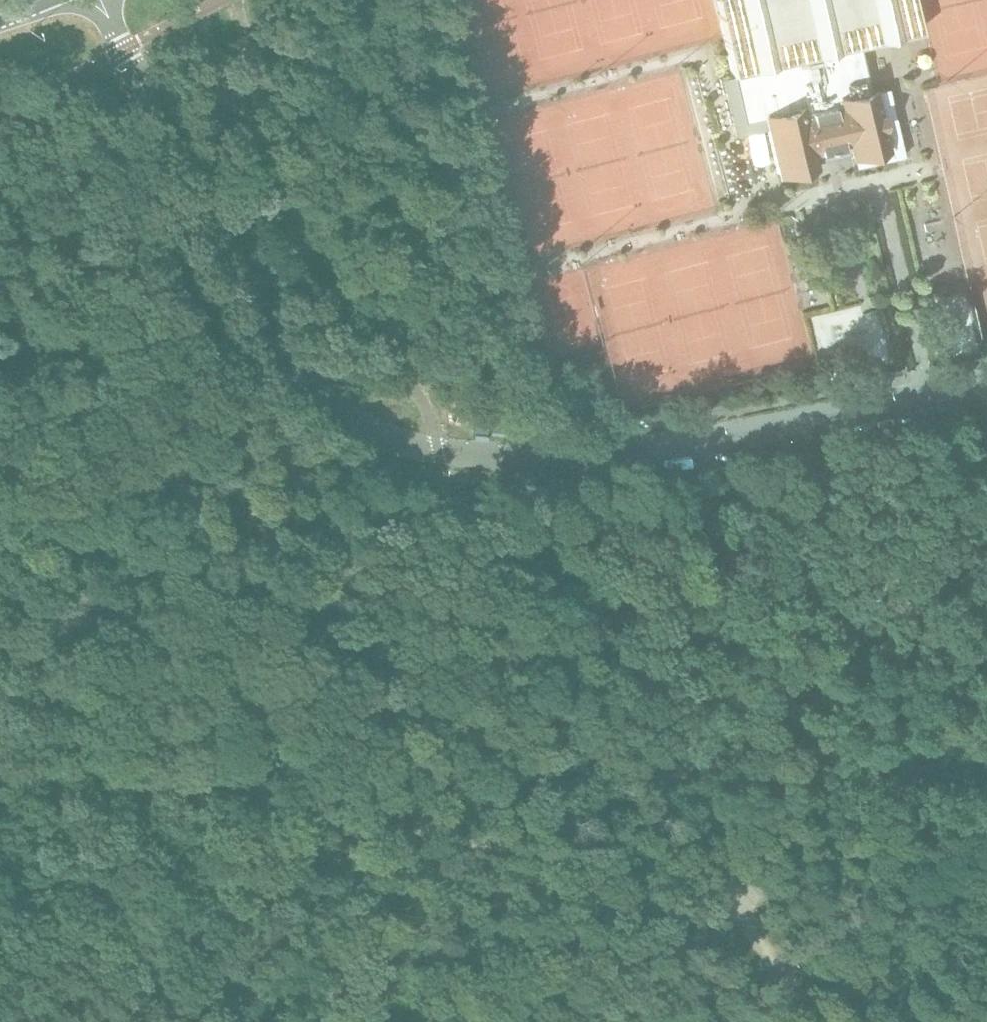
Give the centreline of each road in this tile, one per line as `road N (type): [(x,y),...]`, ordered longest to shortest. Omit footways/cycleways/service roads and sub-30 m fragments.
road 1 (residential): [(986,389),(634,451),(438,455),(379,436),(309,384),(101,0)]

